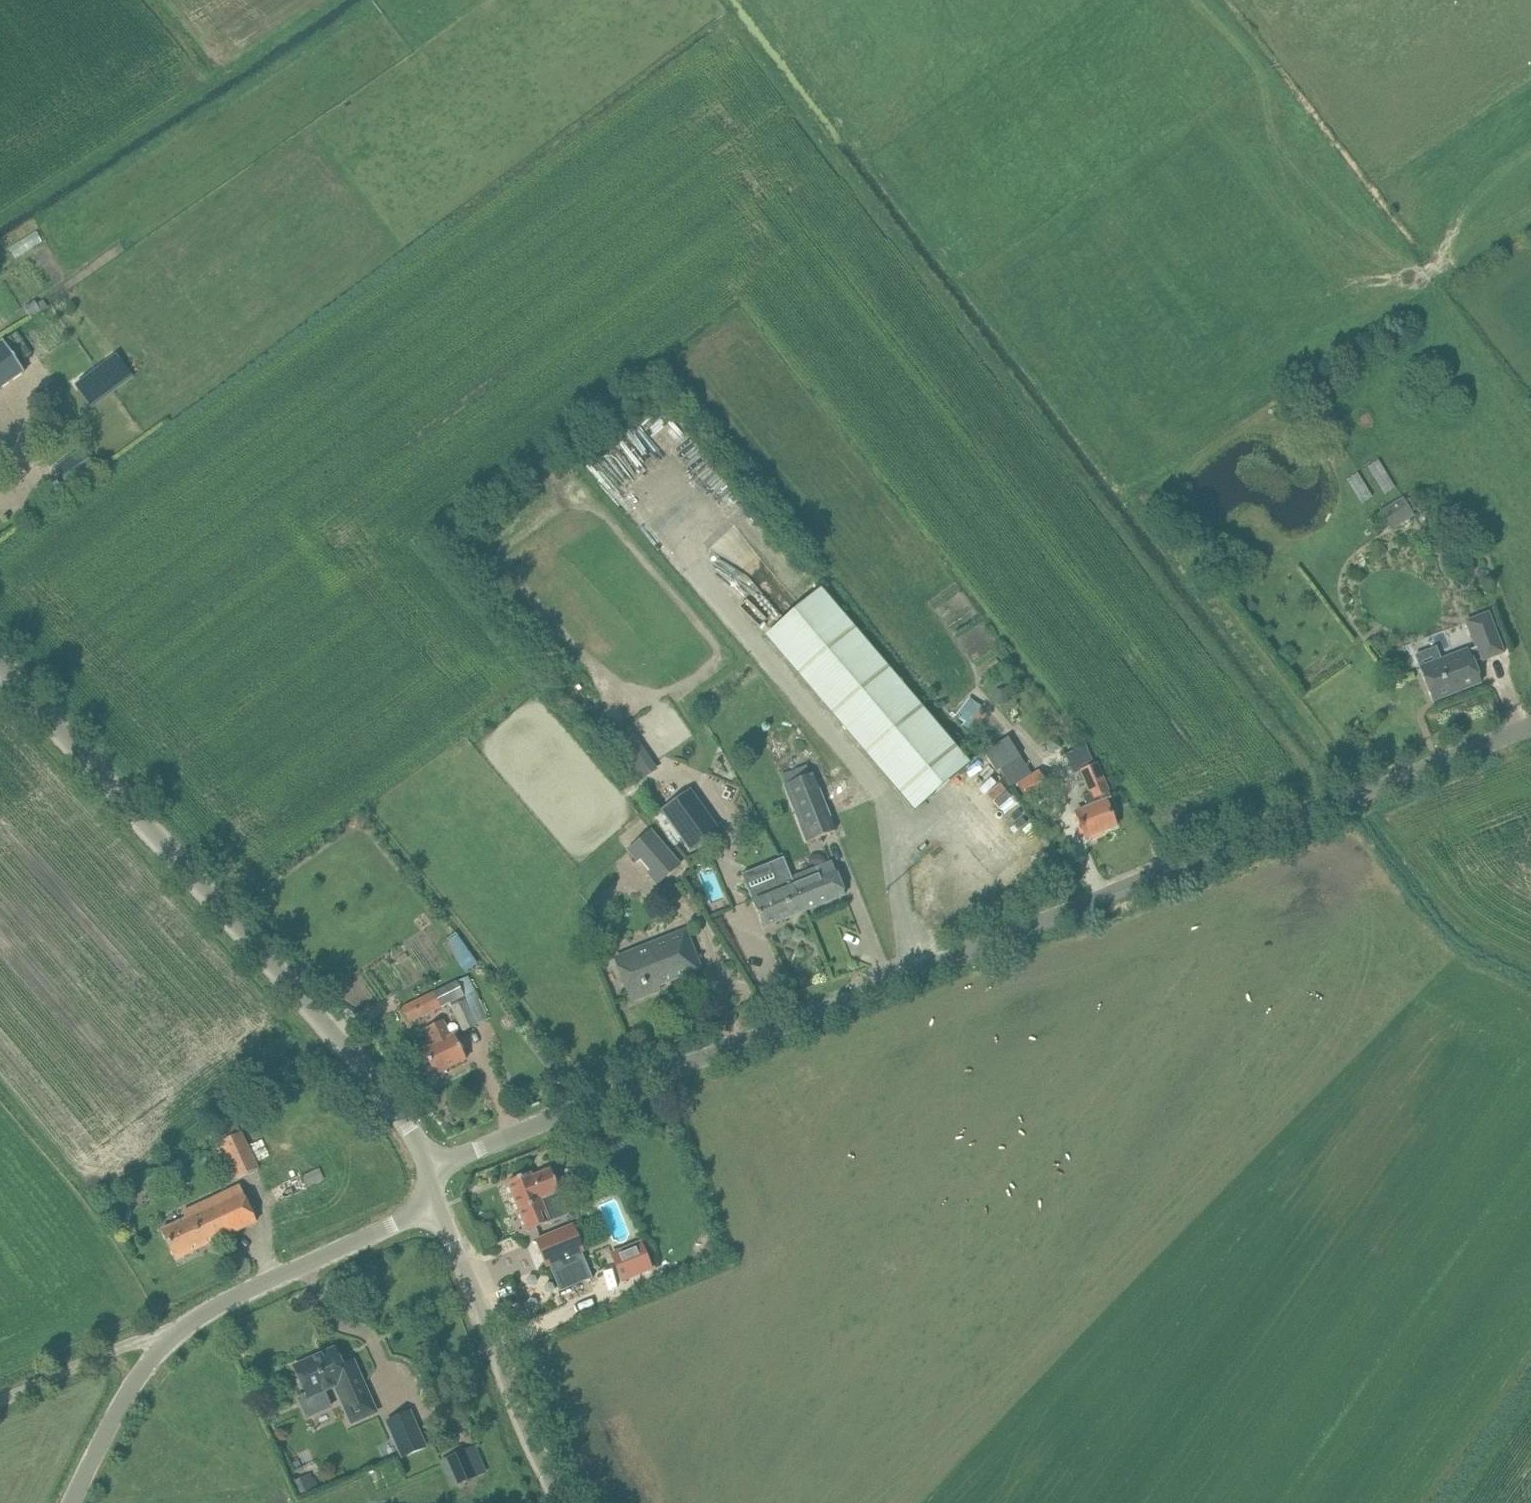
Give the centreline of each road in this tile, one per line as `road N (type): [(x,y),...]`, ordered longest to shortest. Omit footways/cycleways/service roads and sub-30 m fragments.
road 1 (unclassified): [(437,1166),(1530,727)]
road 2 (unclassified): [(437,1166),(405,1118),(0,666)]
road 3 (unclassified): [(563,1502),(522,1424),(433,1202)]
road 4 (unclassified): [(184,1324),(433,1202)]
road 5 (unclassified): [(77,1502),(119,1411),(184,1324)]
road 6 (unclassified): [(0,1400),(184,1324)]

